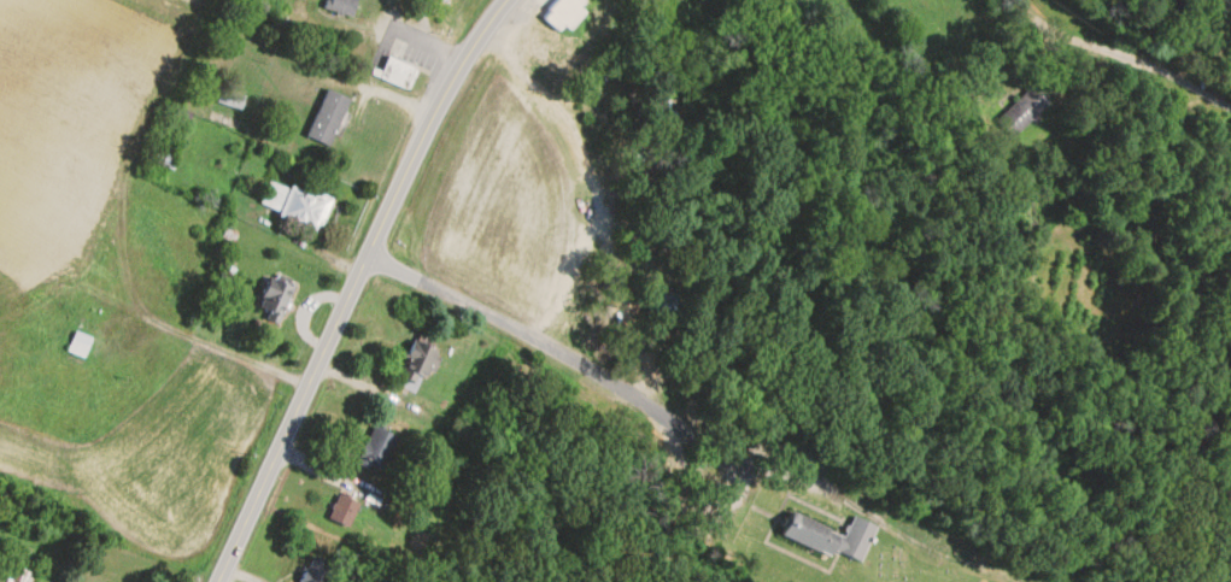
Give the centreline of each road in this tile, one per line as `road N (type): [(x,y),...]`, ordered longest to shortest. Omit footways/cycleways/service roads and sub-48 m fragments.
road 1 (secondary): [(217,581),(449,86),(507,0)]
road 2 (residential): [(752,471),(599,371),(374,247)]

